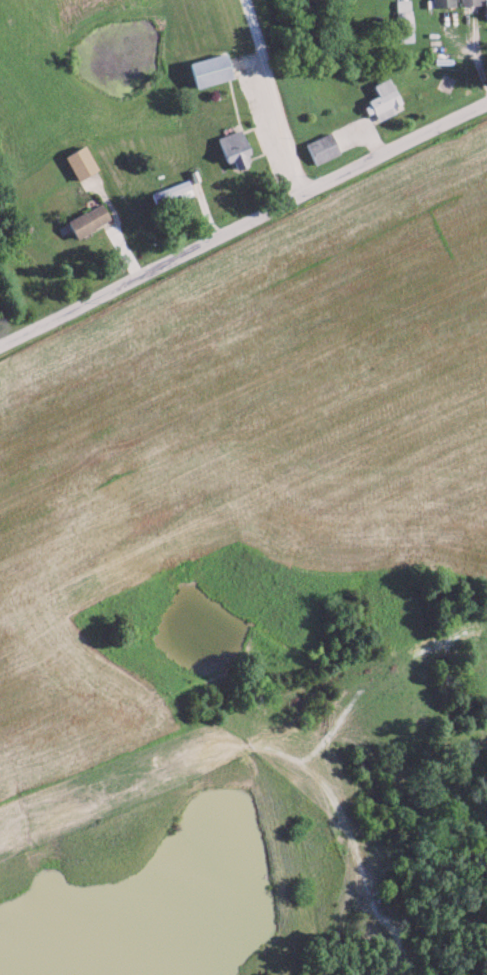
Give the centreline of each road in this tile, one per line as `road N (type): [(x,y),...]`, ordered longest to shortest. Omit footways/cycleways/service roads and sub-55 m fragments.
road 1 (residential): [(0,342),(486,105)]
road 2 (residential): [(306,188),(244,0)]

